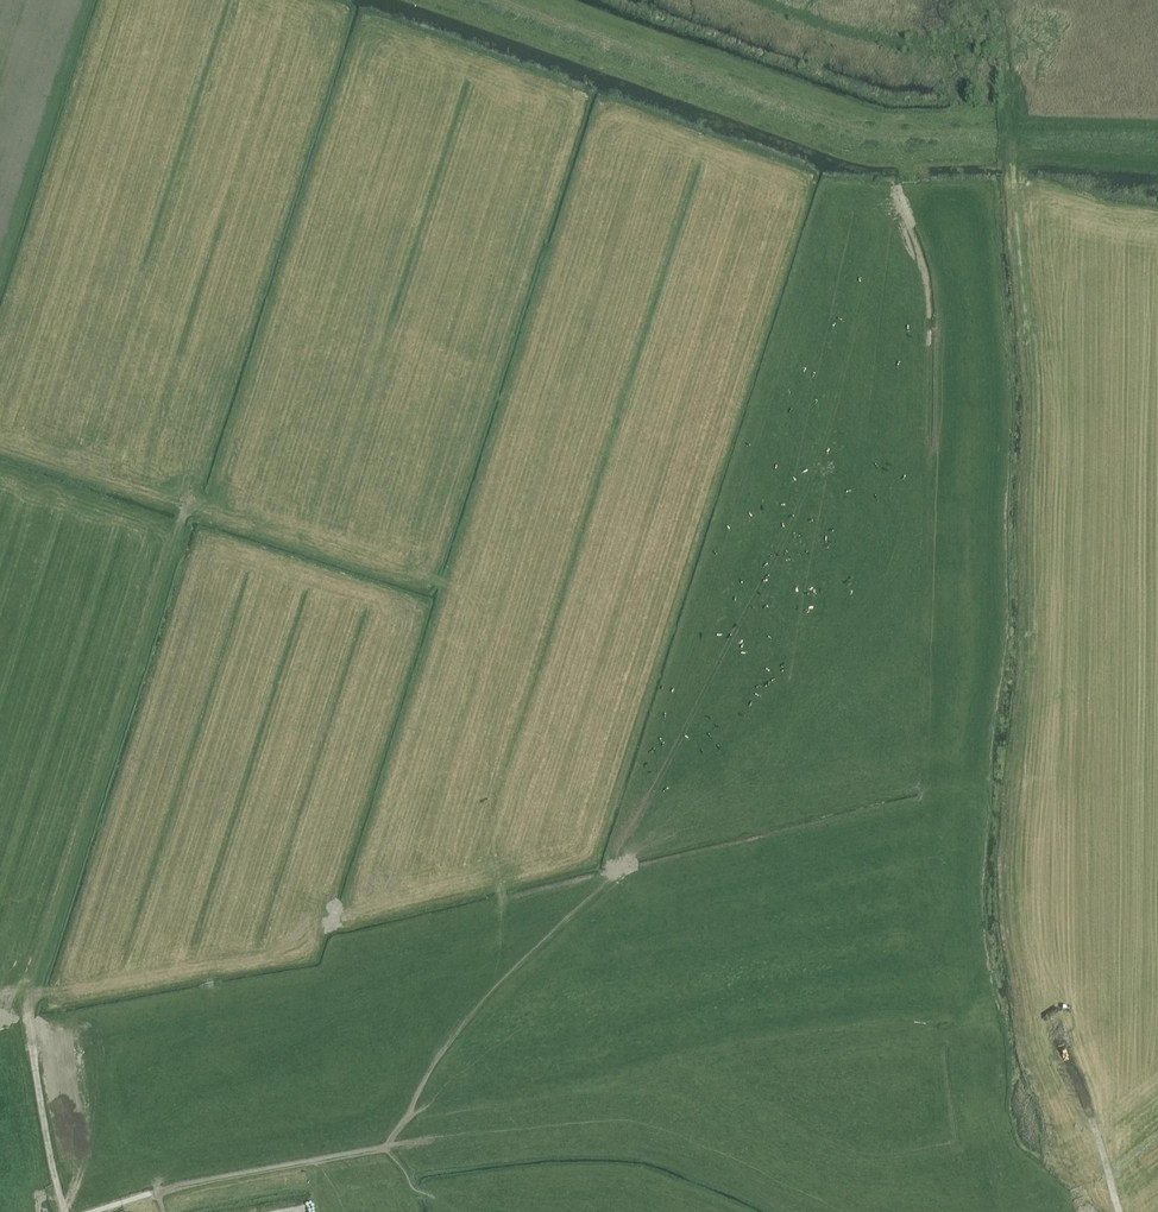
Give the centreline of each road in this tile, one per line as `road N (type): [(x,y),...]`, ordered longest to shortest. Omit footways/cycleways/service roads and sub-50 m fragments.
road 1 (track): [(996,0),(1034,402),(1016,898),(1039,1005),(1092,1117),(1122,1211)]
road 2 (track): [(1002,43),(944,48),(879,41),(756,0)]

